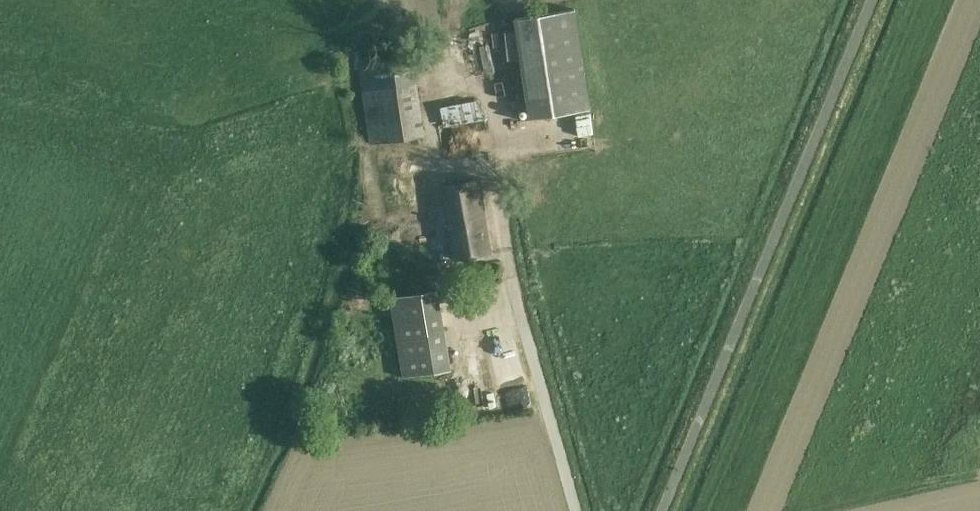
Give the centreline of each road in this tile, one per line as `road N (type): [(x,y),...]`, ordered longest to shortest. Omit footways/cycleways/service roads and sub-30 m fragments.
road 1 (unclassified): [(661,510),(872,0)]
road 2 (unclassified): [(576,510),(506,254)]

